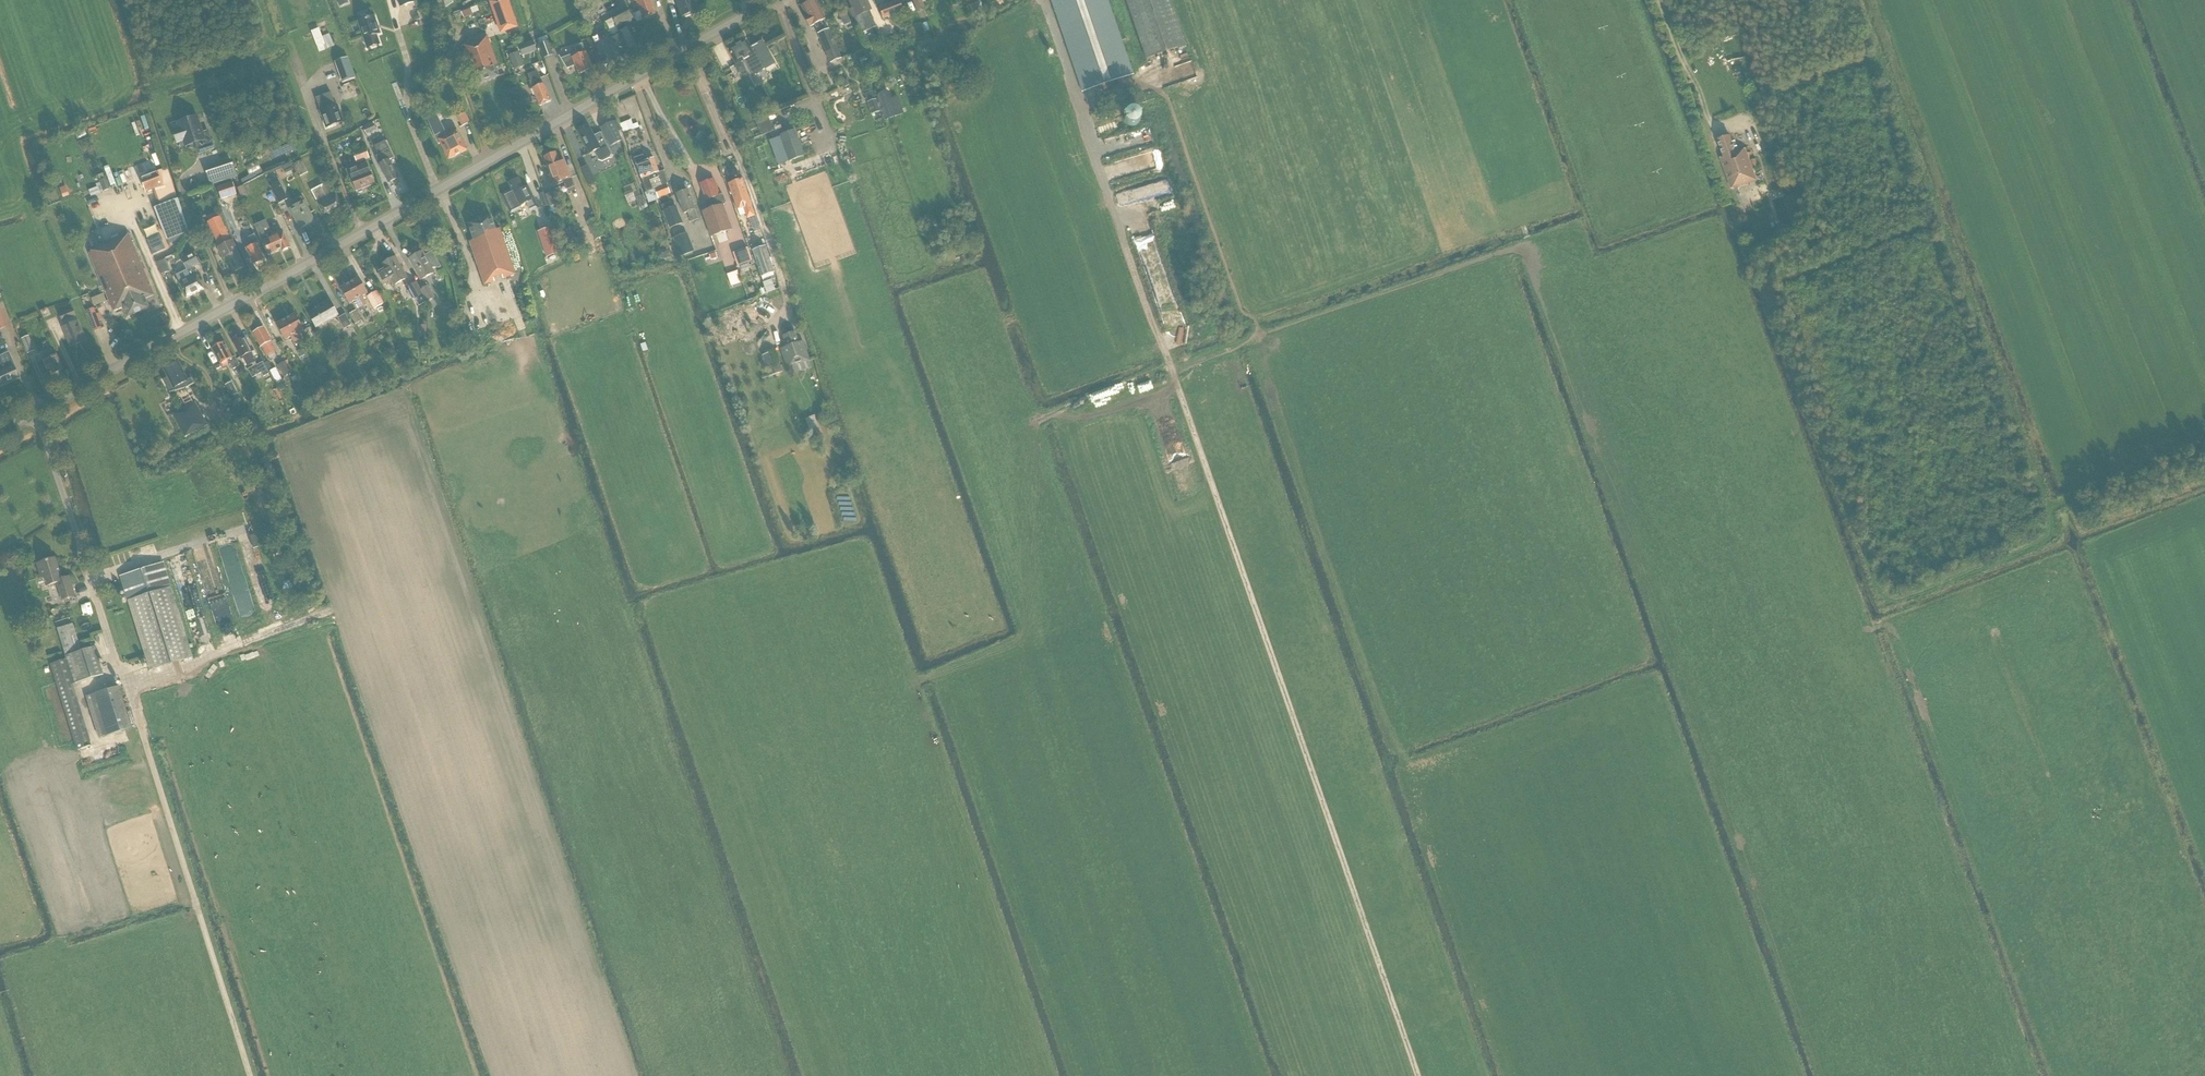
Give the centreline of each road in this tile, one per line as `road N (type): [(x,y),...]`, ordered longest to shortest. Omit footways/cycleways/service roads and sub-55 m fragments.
road 1 (tertiary): [(0,434),(773,0)]
road 2 (track): [(1665,0),(1705,110),(1724,129)]
road 3 (track): [(233,304),(183,195)]

